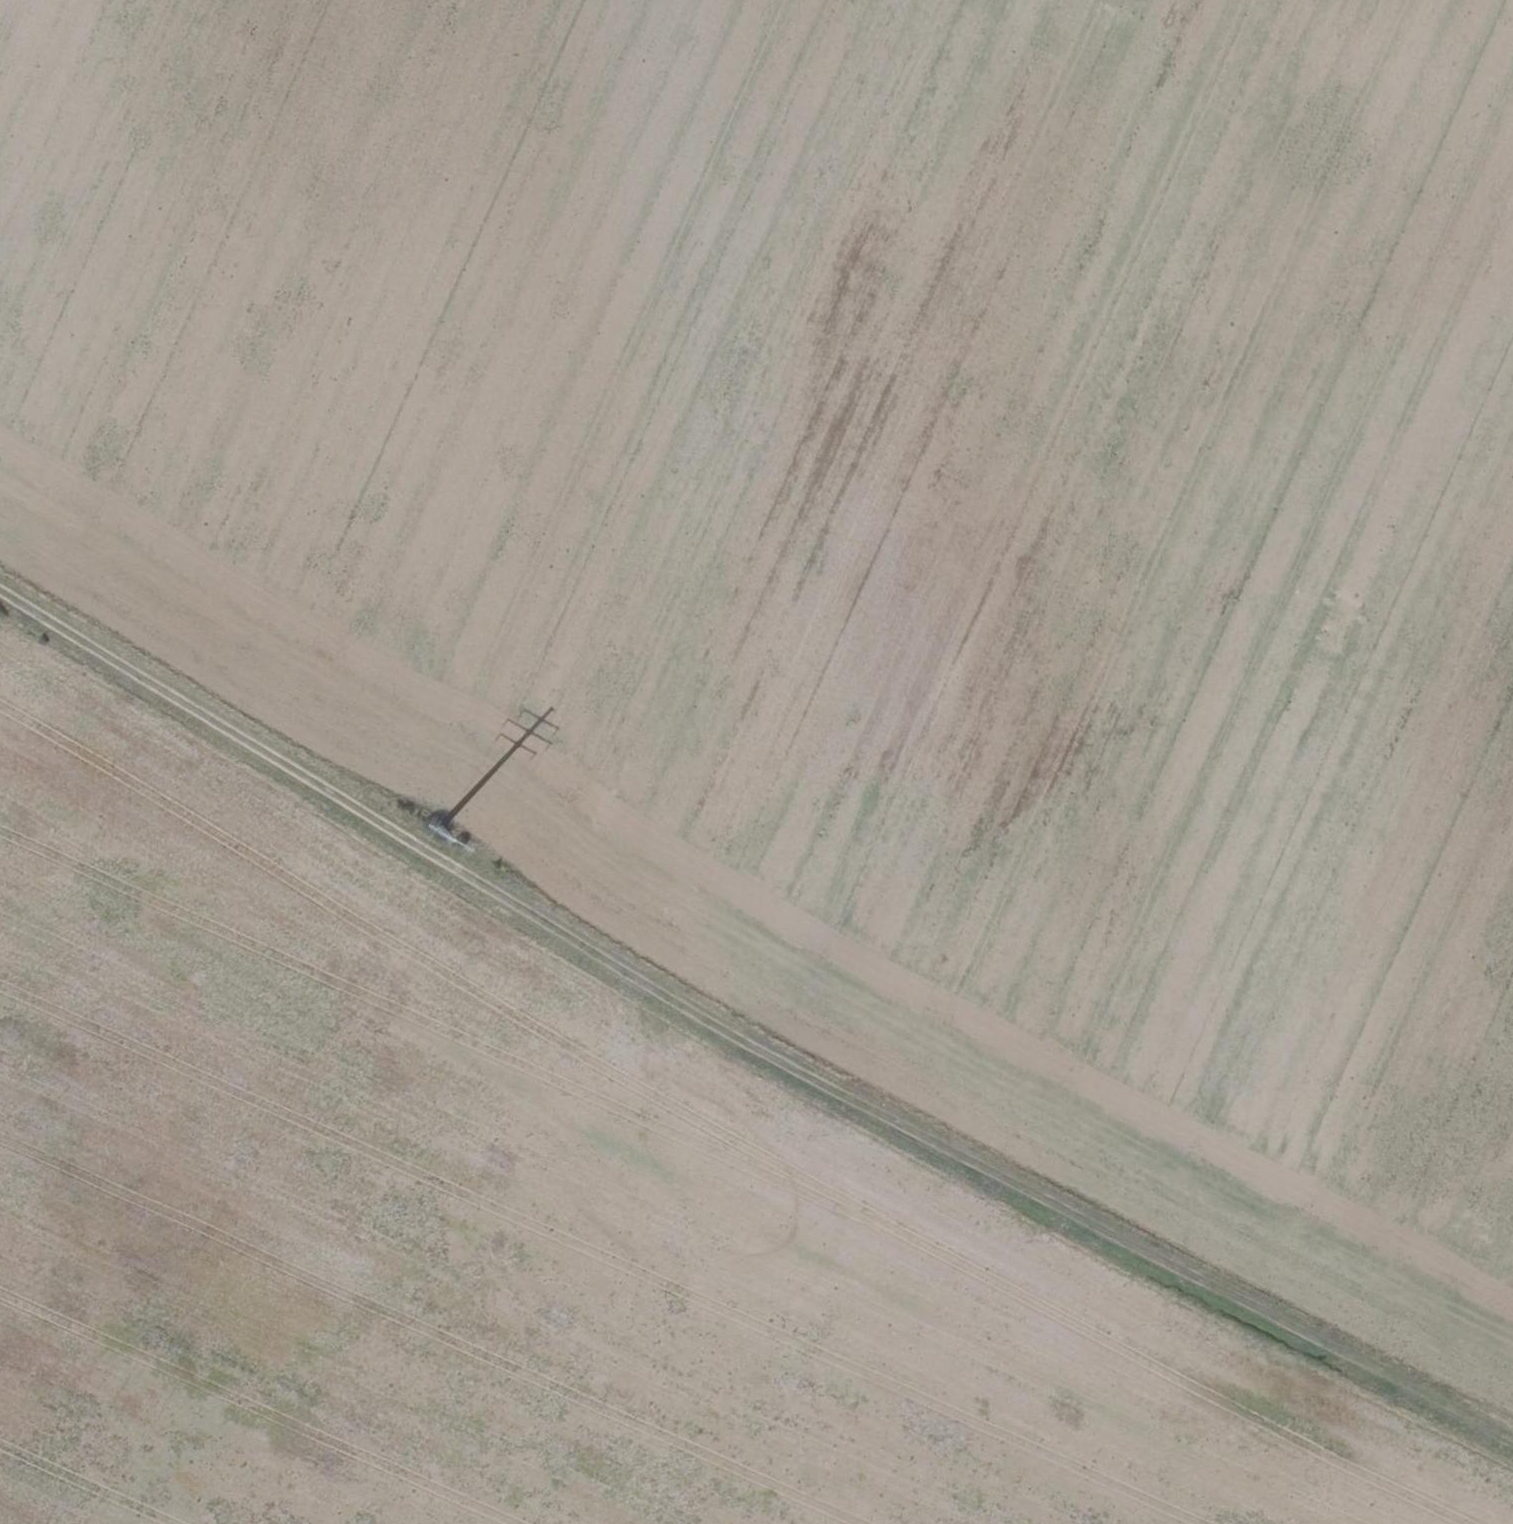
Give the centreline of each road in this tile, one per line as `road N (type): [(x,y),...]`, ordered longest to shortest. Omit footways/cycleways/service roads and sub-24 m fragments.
road 1 (track): [(0,592),(607,960),(899,1125),(1512,1436)]

